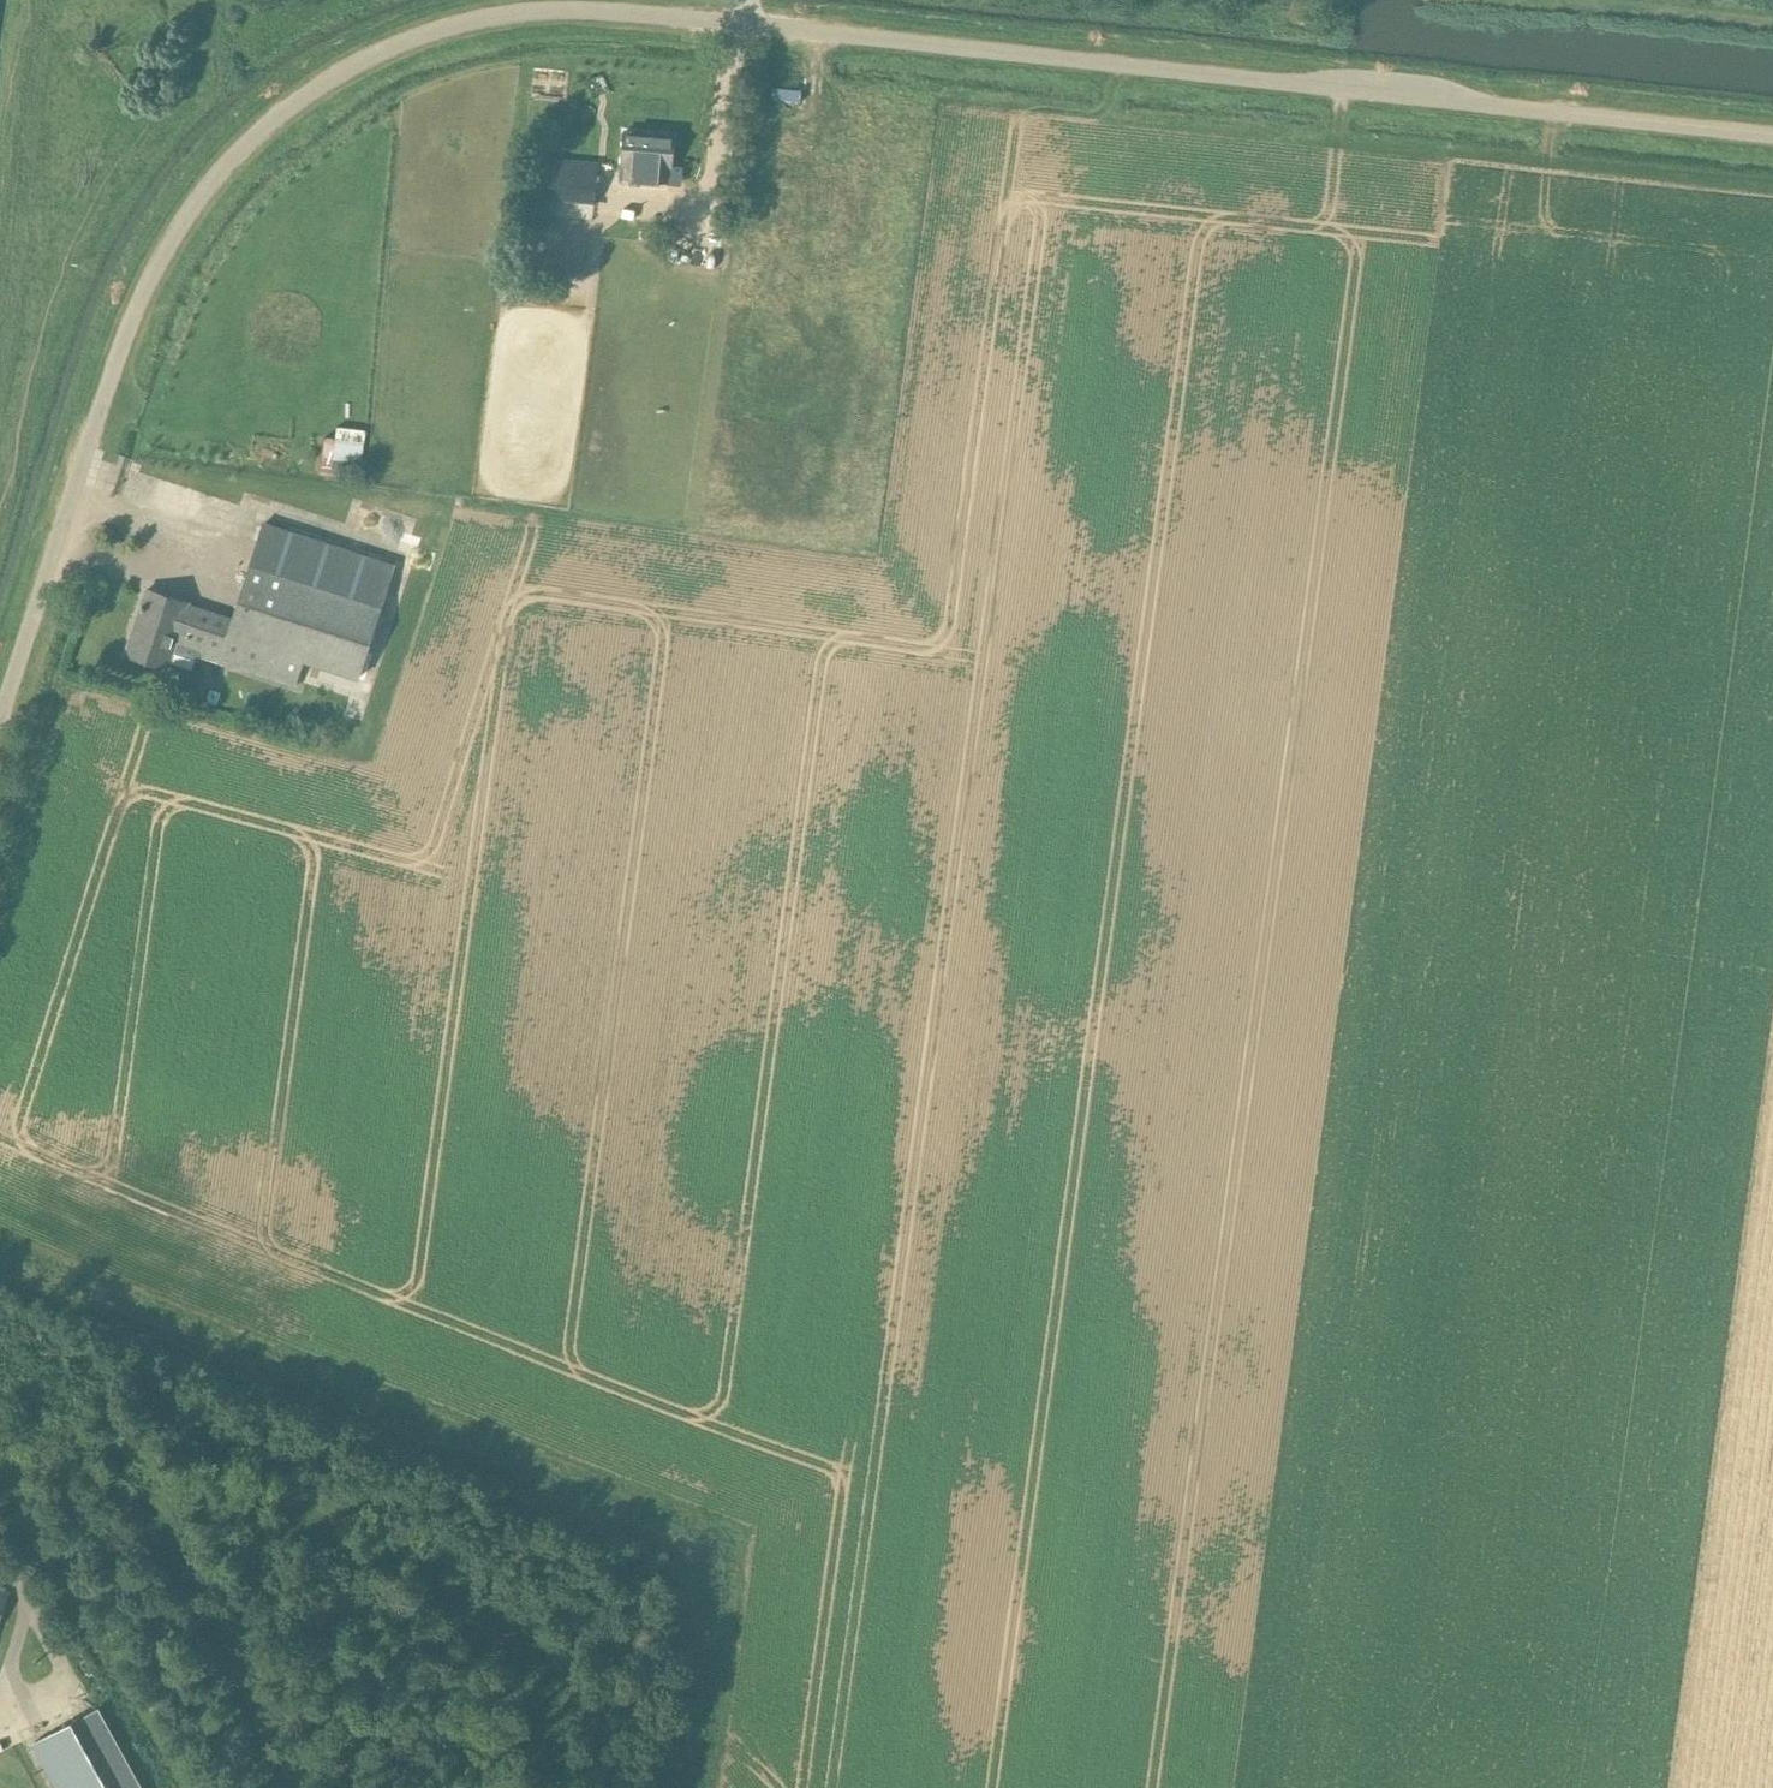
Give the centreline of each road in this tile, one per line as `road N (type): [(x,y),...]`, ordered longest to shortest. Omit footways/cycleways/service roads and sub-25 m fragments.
road 1 (unclassified): [(0,703),(112,357),(196,207),(290,111),(367,64),(500,23),(592,16),(750,30)]
road 2 (unclassified): [(1772,136),(750,30)]
road 3 (track): [(0,1288),(673,1552),(694,1576),(661,1787)]
road 4 (track): [(0,1477),(186,1787)]

